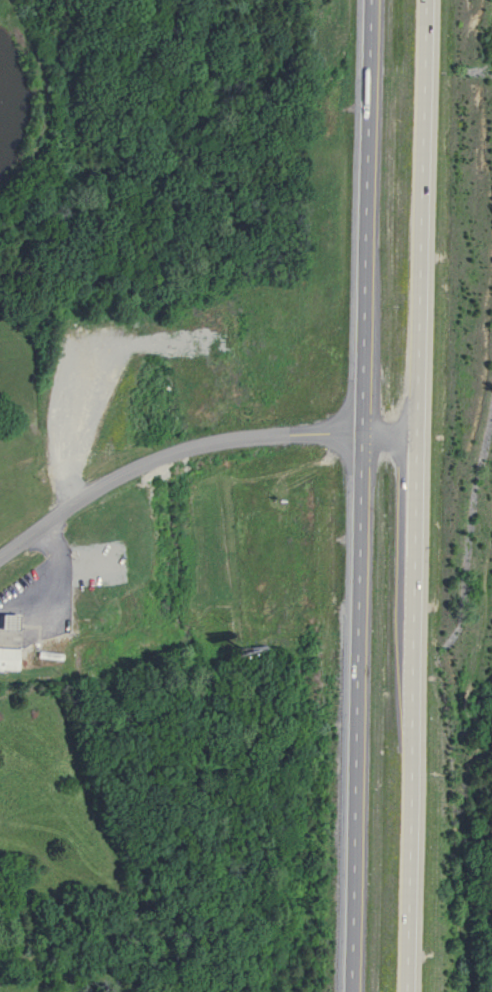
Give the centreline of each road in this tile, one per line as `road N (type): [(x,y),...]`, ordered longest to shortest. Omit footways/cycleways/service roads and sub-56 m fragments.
road 1 (trunk): [(371,0),(352,991)]
road 2 (trunk): [(417,991),(417,432),(429,0)]
road 3 (residential): [(0,554),(119,474),(167,452),(300,433),(417,432)]

